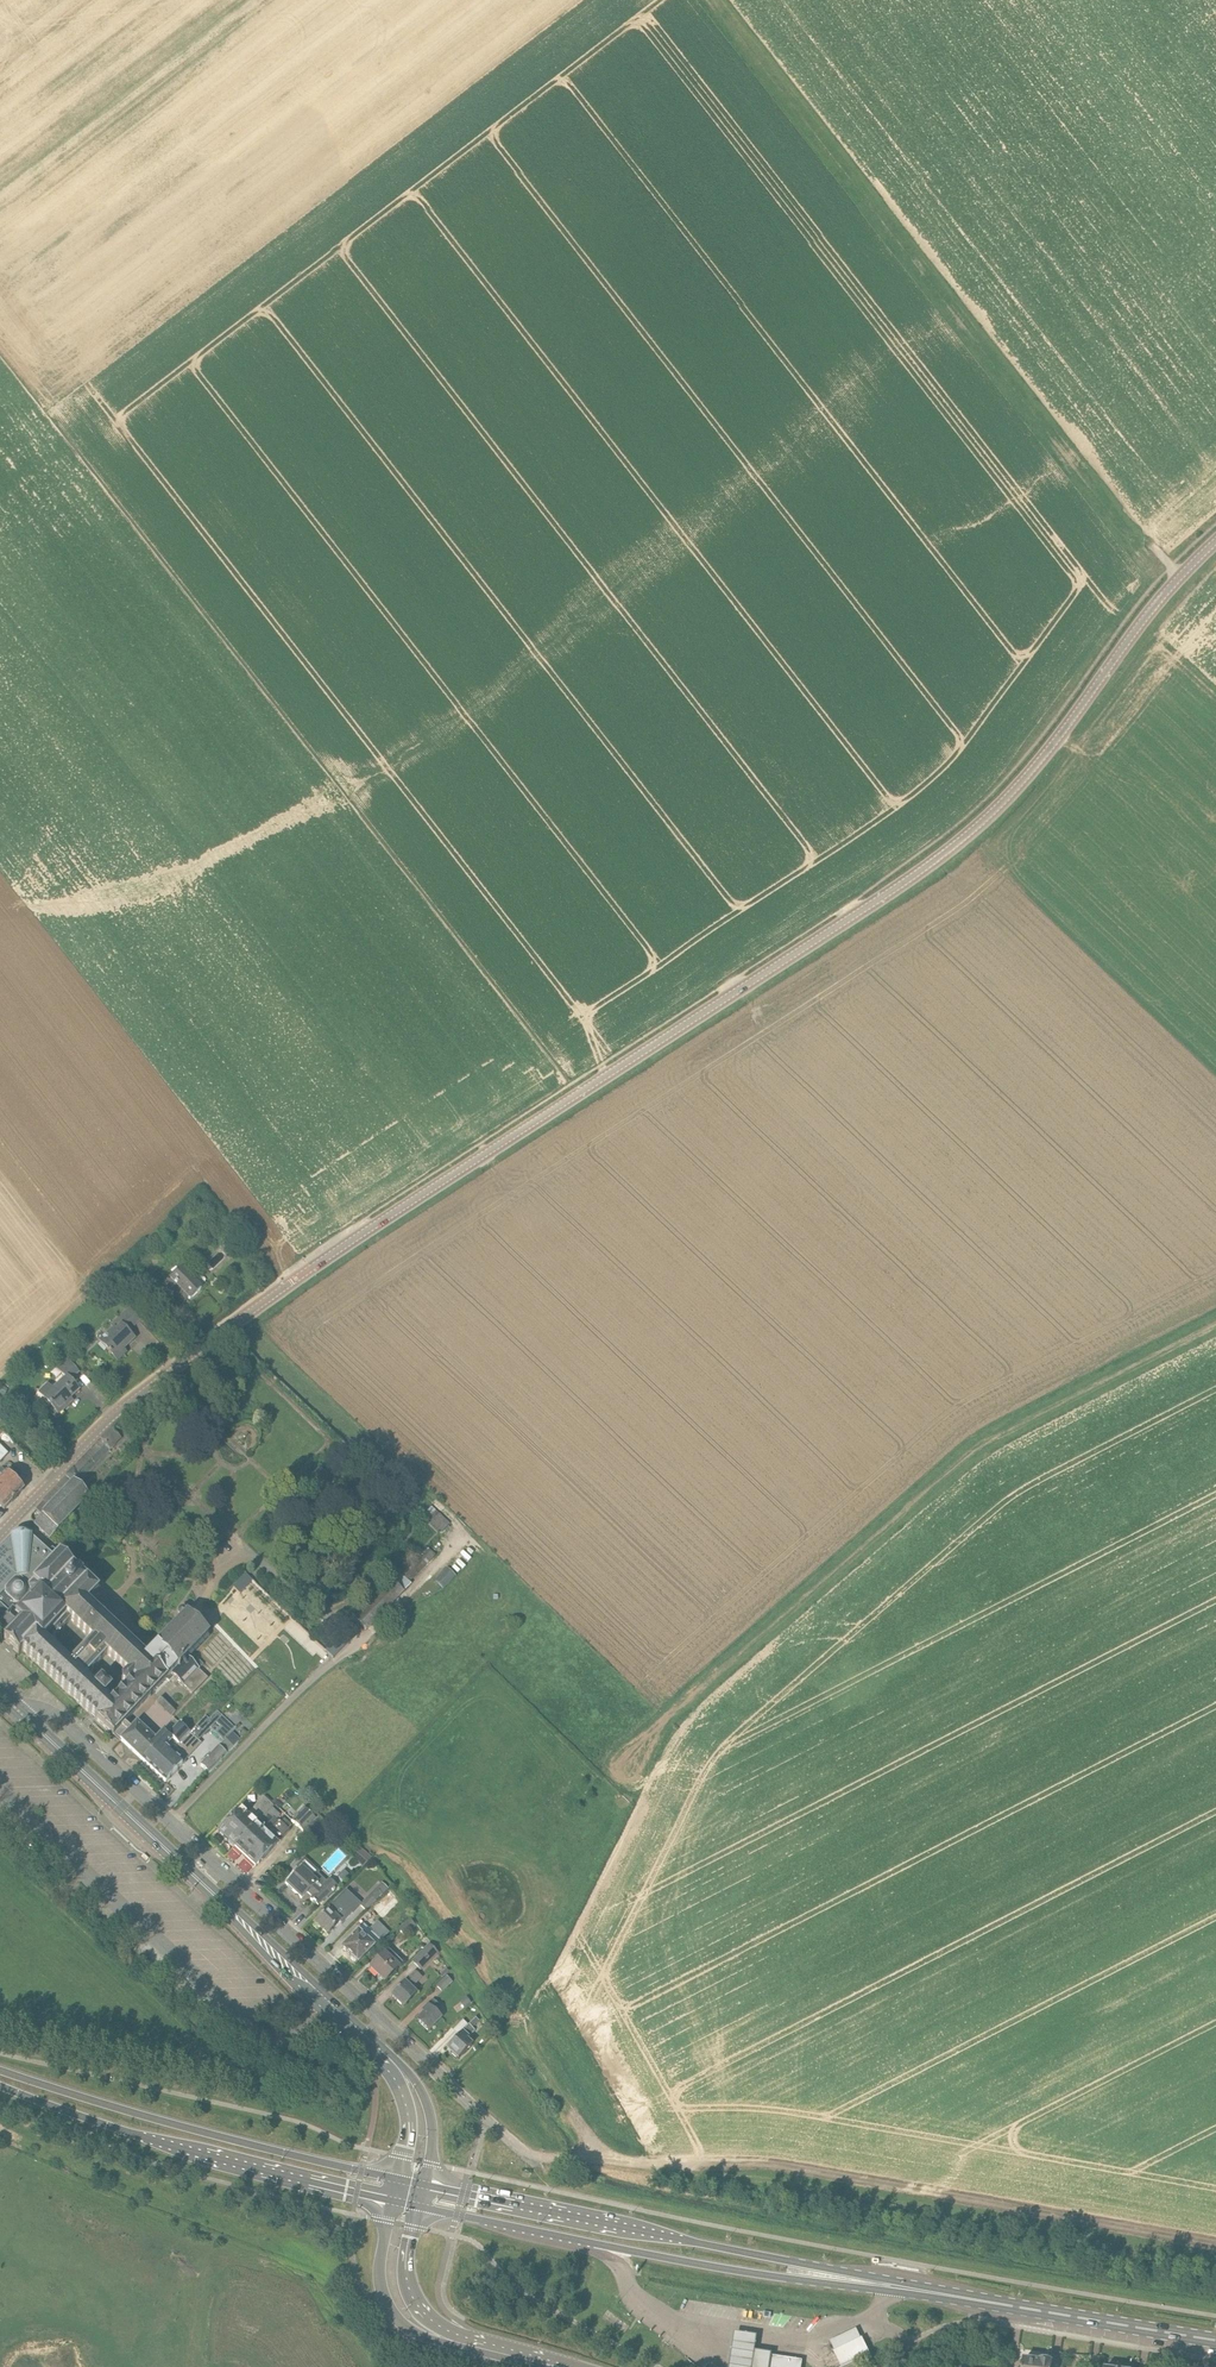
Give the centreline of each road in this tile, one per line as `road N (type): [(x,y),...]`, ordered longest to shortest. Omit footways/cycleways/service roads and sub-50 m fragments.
road 1 (tertiary): [(0,1533),(118,1411),(255,1307),(967,833),(1031,770),(1151,609),(1215,540)]
road 2 (primary): [(418,2206),(757,2274),(899,2286)]
road 3 (unclassified): [(384,2023),(59,1717),(19,1709)]
road 4 (primary): [(899,2286),(424,2184)]
road 5 (secondary): [(367,2042),(19,1709)]
road 6 (primary): [(398,2179),(145,2116),(0,2070)]
road 7 (primary): [(0,2085),(201,2153),(393,2200)]
road 8 (track): [(527,2156),(760,2162),(931,2191)]
road 9 (primary): [(1215,2339),(899,2286)]
road 10 (tertiary): [(393,2200),(380,2265),(387,2302),(411,2332),(456,2338)]
road 11 (secondary): [(424,2184),(432,2135),(424,2094),(389,2052),(367,2042)]
road 12 (track): [(601,2160),(516,2021)]
road 13 (tertiary): [(456,2338),(423,2312),(409,2287),(406,2254),(418,2206)]
road 14 (secondary): [(367,2042),(407,2108),(398,2179)]
road 15 (unclassified): [(483,2115),(384,2023)]

